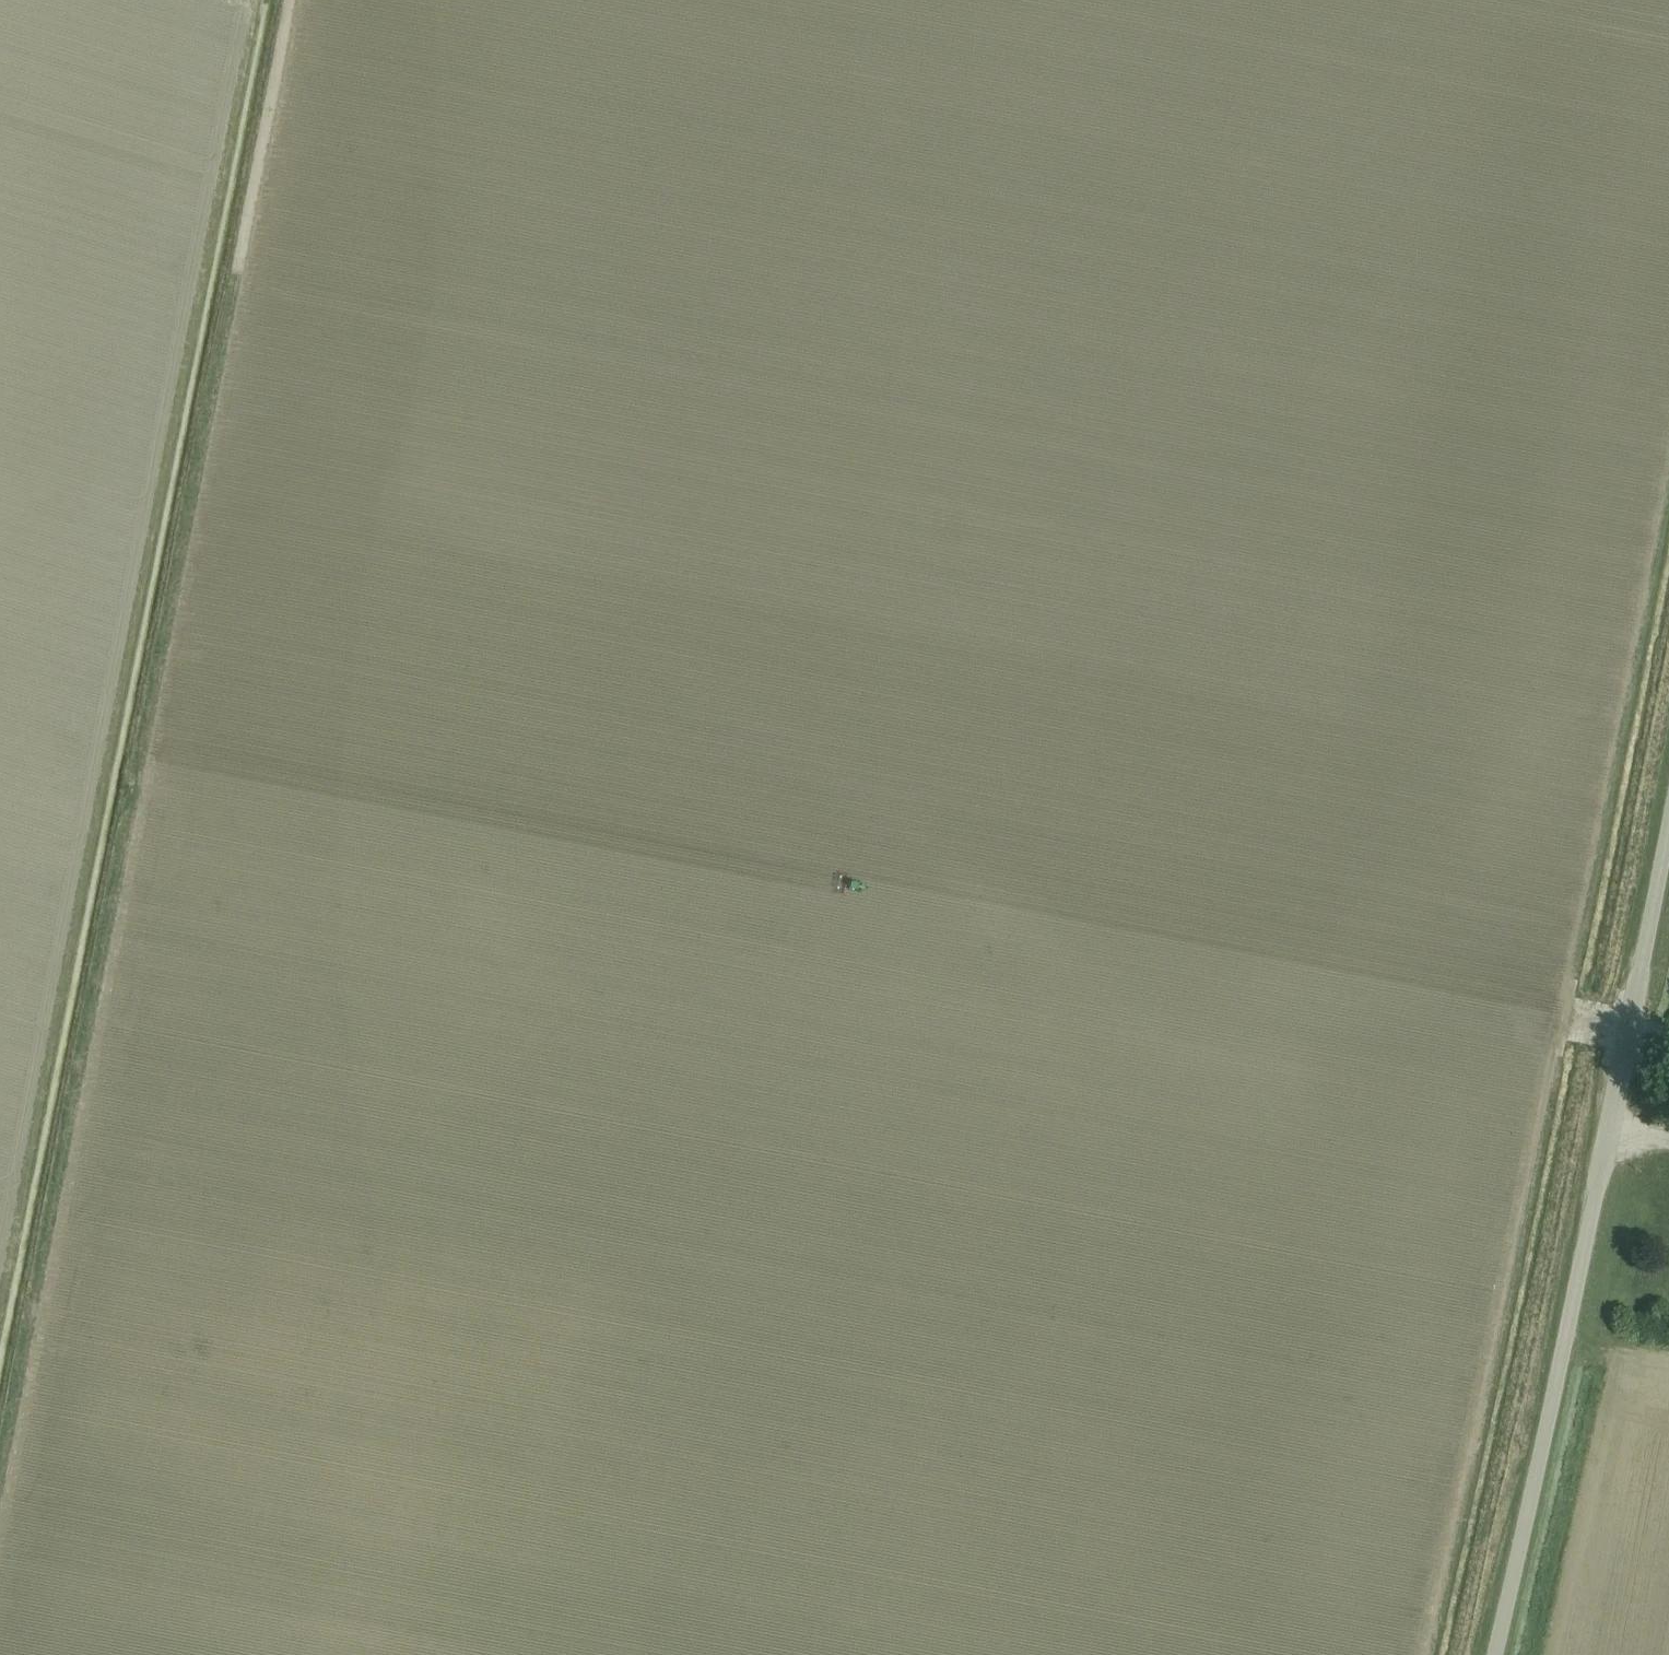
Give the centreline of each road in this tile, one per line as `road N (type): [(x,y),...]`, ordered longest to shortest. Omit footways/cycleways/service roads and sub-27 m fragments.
road 1 (unclassified): [(1491,1654),(1668,816)]

